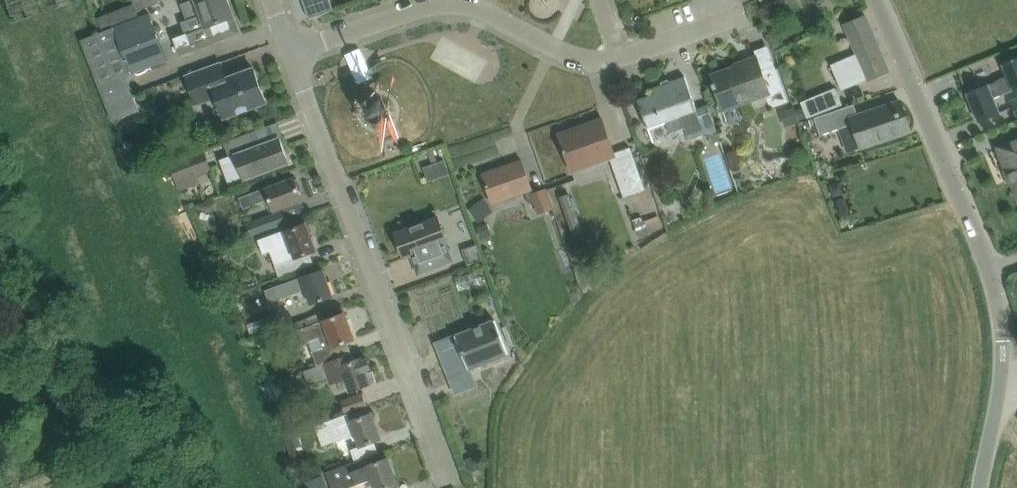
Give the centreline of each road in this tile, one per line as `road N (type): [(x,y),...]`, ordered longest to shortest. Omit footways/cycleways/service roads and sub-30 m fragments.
road 1 (unclassified): [(981,487),(1004,338),(996,295),(877,0)]
road 2 (residential): [(452,480),(292,55)]
road 3 (residential): [(292,55),(449,4),(481,8),(572,55),(620,58)]
road 4 (residential): [(620,58),(747,16)]

